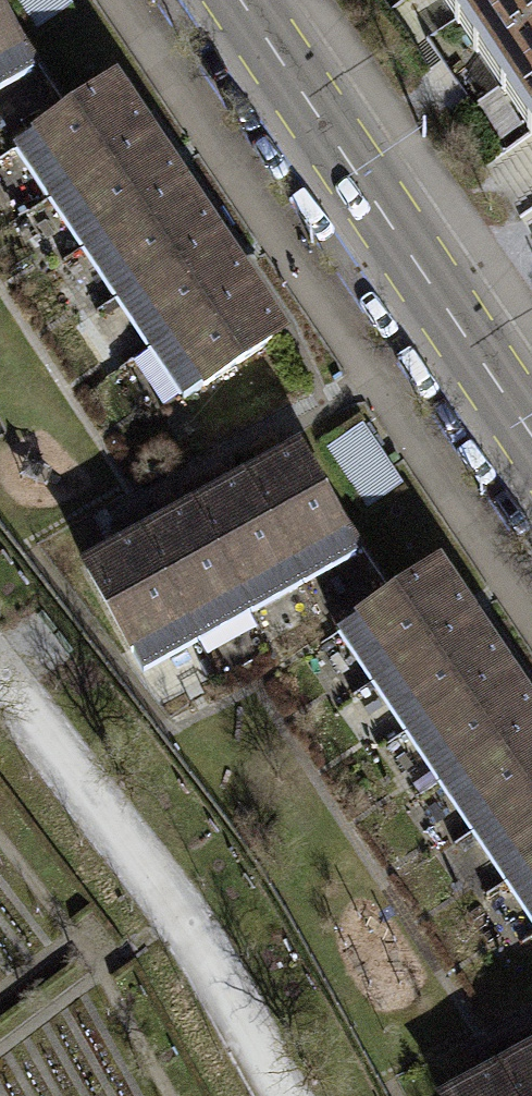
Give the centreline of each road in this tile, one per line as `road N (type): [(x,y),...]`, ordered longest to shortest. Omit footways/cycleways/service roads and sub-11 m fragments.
road 1 (primary): [(531,441),(236,0)]

